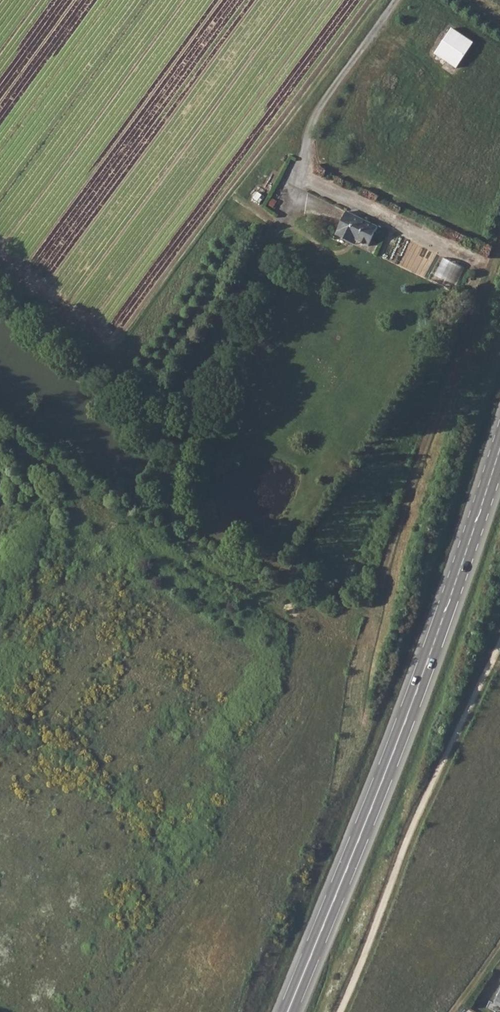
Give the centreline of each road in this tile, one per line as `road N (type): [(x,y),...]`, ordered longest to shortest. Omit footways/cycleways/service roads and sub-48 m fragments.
road 1 (primary): [(287,1011),(429,660),(499,450)]

